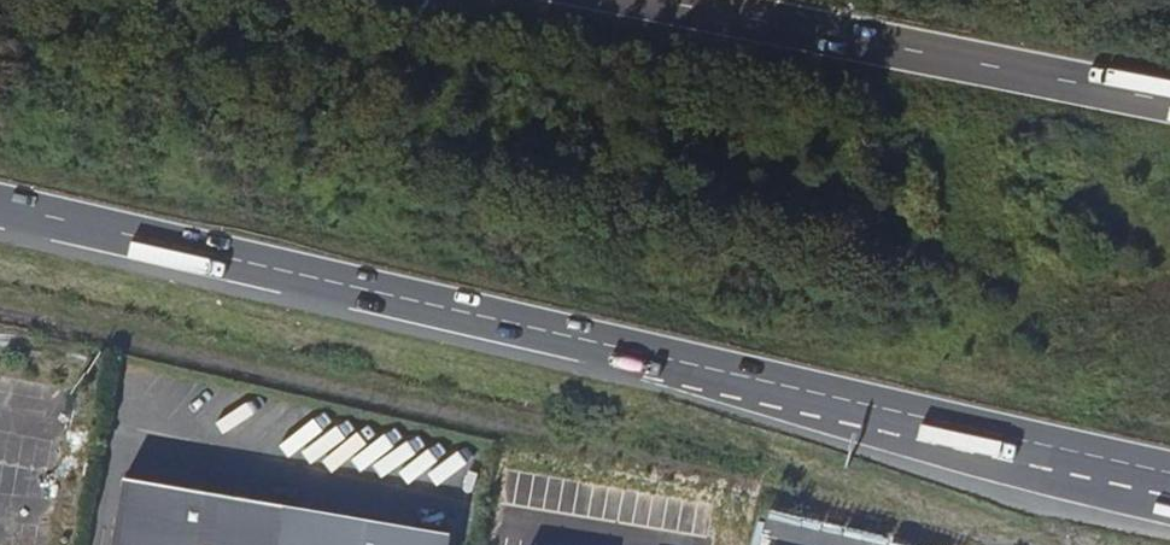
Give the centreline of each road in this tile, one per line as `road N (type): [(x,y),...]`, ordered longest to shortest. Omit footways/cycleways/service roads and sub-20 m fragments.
road 1 (trunk): [(0,206),(1072,452)]
road 2 (trunk): [(1169,101),(645,0)]

